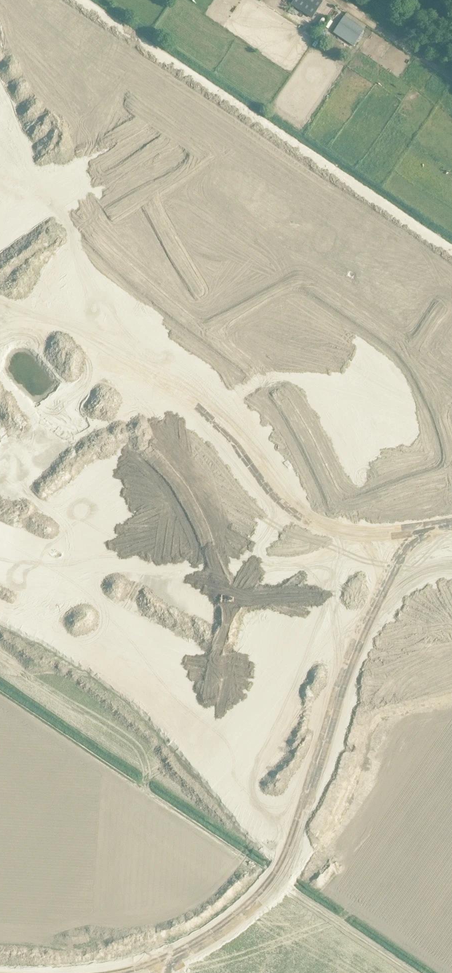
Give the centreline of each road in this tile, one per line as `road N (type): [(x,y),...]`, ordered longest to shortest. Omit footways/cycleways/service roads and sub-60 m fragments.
road 1 (residential): [(348,597),(349,720),(331,780),(283,864),(191,946)]
road 2 (residential): [(69,216),(118,271),(260,384),(295,434),(329,513)]
road 3 (residential): [(42,172),(152,114),(170,125),(196,160),(155,194),(153,213),(207,304)]
road 4 (residential): [(215,599),(167,482),(122,439),(99,438),(71,459),(14,519)]
road 5 (residential): [(191,946),(102,818),(0,730)]
road 6 (residential): [(97,575),(147,613),(205,640),(215,599)]
road 7 (residential): [(274,267),(402,352)]
road 8 (residential): [(451,80),(335,0)]
road 9 (residential): [(215,599),(348,597)]
road 10 (residential): [(329,513),(448,469)]
road 11 (residential): [(402,352),(448,469)]

